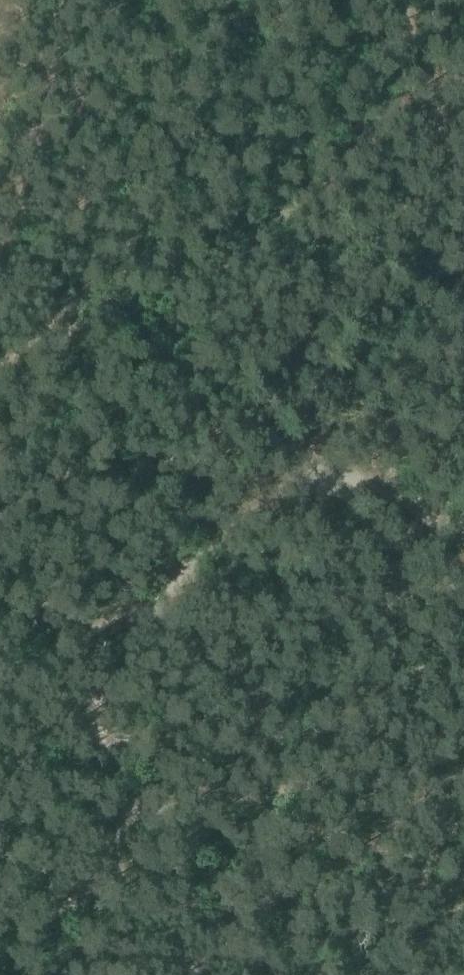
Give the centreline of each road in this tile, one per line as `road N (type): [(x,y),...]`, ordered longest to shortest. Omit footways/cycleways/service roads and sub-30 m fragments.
road 1 (track): [(463,288),(404,0)]

